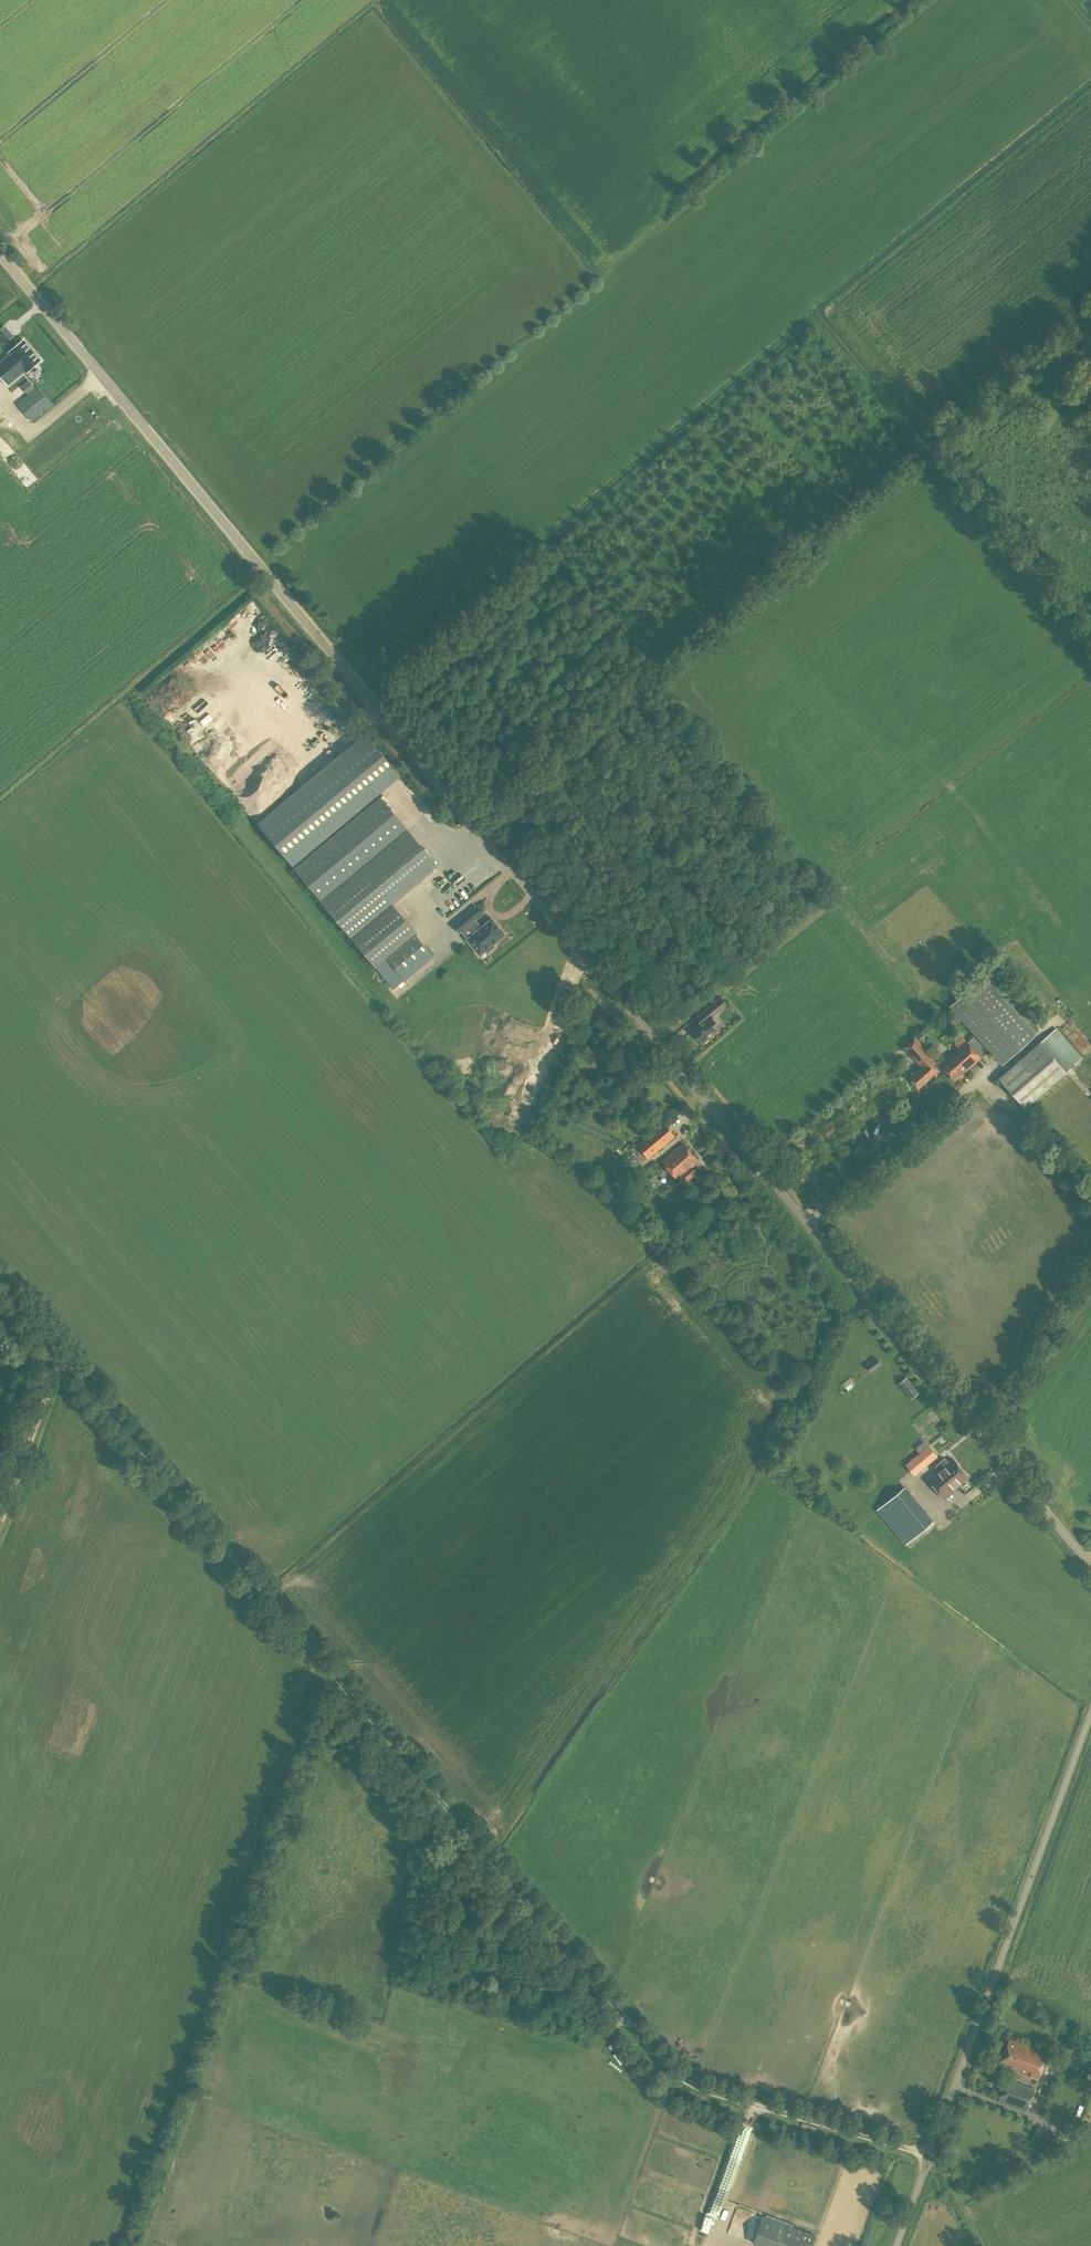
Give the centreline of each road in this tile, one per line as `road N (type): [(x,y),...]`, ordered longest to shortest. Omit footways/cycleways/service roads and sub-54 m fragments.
road 1 (unclassified): [(1090,1570),(0,250)]
road 2 (track): [(930,2156),(690,2087),(62,1345)]
road 3 (unclassified): [(897,2245),(1090,1719)]
road 4 (track): [(0,1516),(62,1345)]

